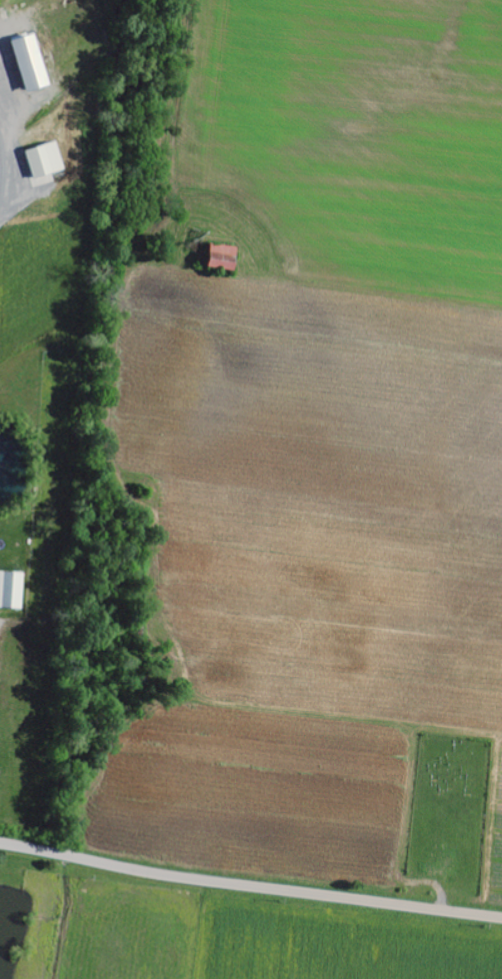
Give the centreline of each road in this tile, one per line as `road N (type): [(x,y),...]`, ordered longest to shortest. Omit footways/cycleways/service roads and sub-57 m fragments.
road 1 (residential): [(0,842),(150,871),(501,916)]
road 2 (residential): [(501,307),(263,261)]

